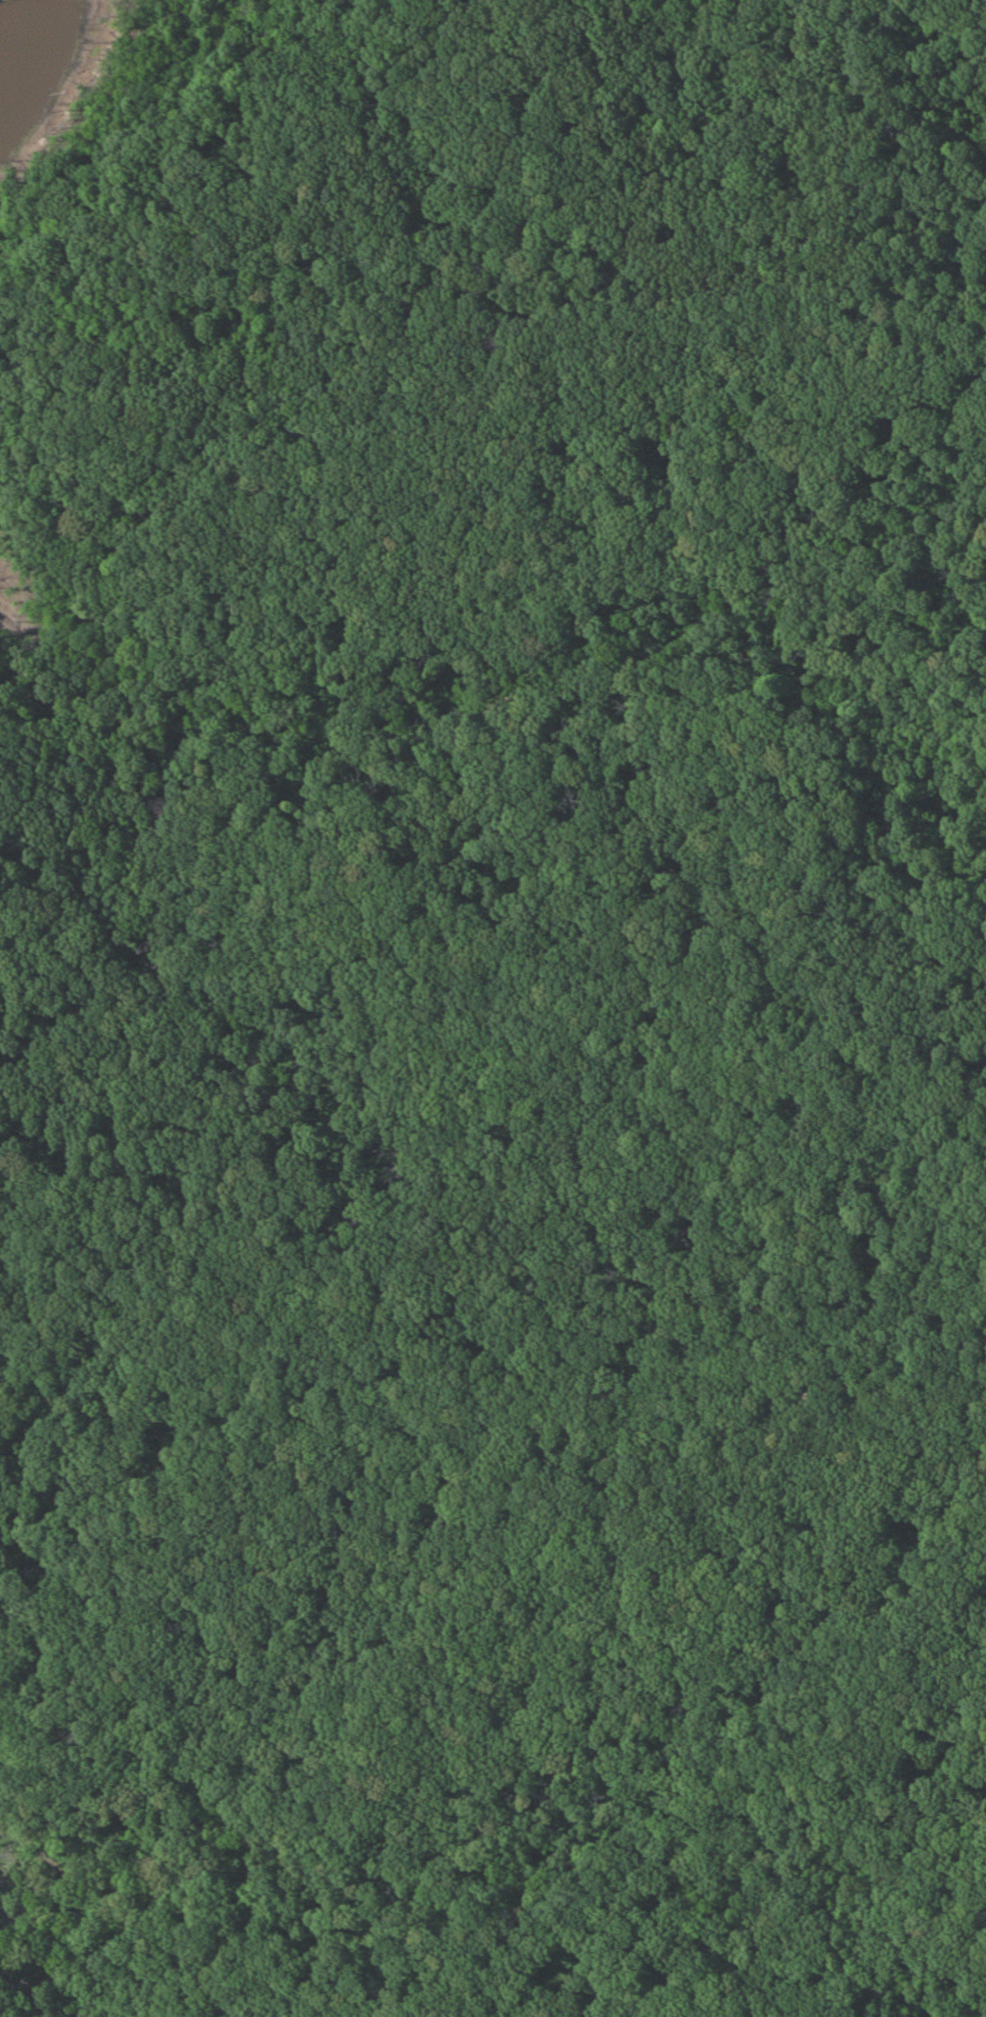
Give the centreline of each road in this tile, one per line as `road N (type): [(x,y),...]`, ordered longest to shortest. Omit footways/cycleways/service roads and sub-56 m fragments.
road 1 (residential): [(985,1347),(845,1385),(653,1469),(460,1412),(335,1399),(236,1316),(156,1299),(99,1248),(0,1299)]

